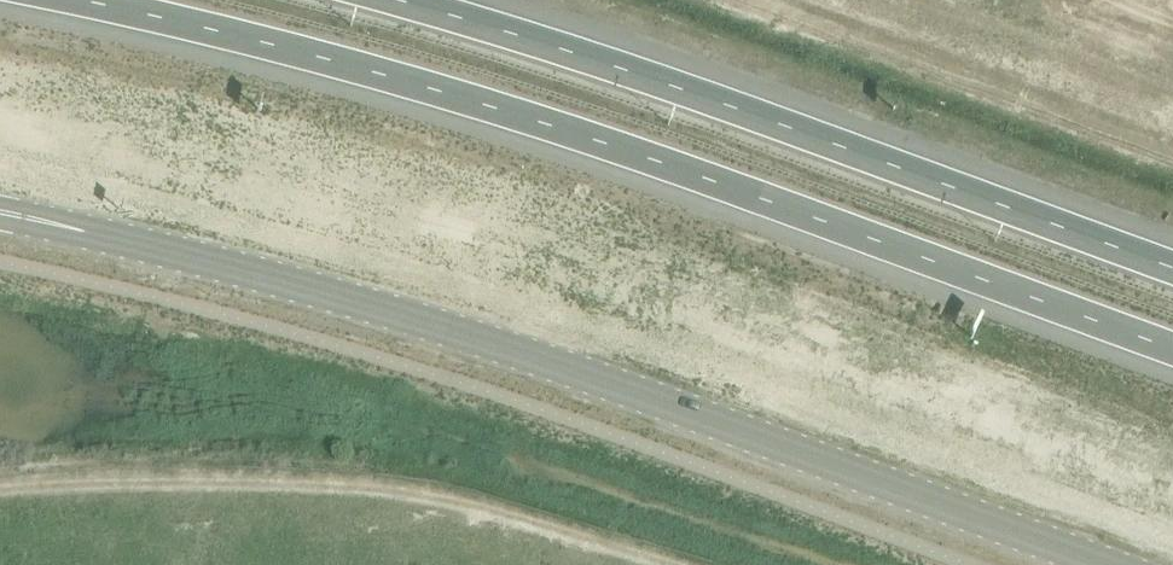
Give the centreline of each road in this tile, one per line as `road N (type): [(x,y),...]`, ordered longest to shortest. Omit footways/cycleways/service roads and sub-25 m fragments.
road 1 (tertiary): [(0,212),(241,271),(530,356),(1109,564)]
road 2 (trunk): [(83,0),(488,106),(1172,349)]
road 3 (trunk): [(1172,268),(570,52),(399,0)]

